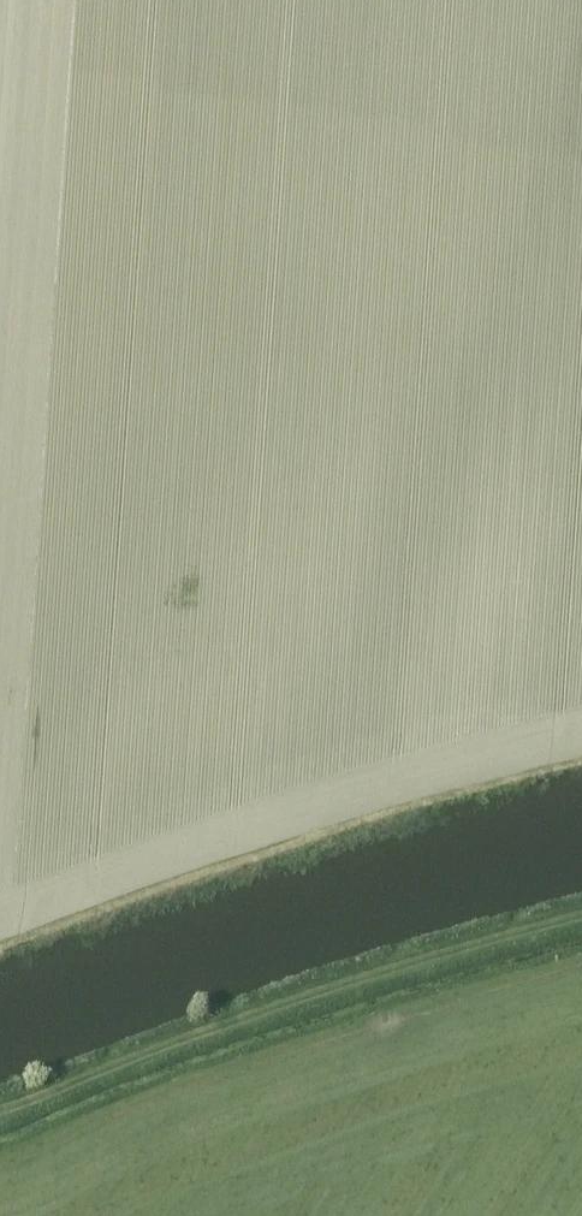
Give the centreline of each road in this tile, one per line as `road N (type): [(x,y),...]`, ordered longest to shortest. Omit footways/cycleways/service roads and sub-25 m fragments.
road 1 (track): [(0,1112),(298,998),(581,917)]

